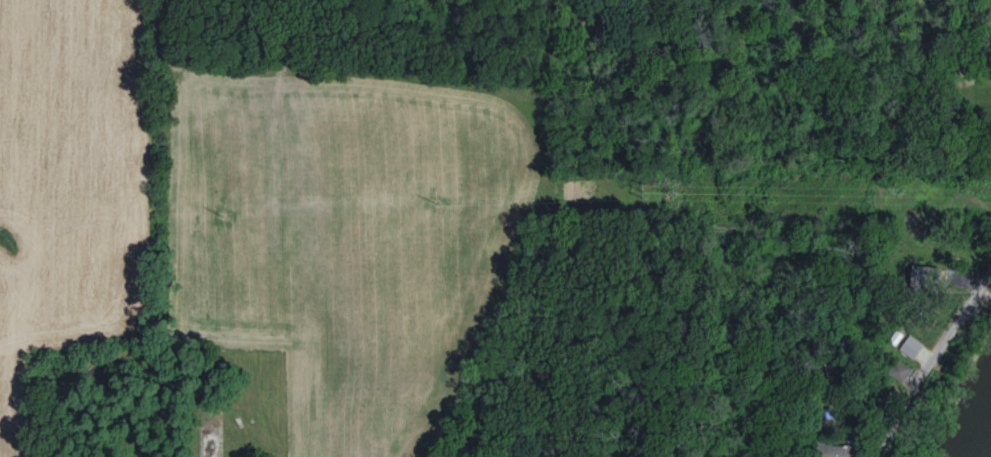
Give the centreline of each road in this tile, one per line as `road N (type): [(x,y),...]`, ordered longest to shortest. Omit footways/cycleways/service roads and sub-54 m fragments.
road 1 (residential): [(873,456),(990,264)]

